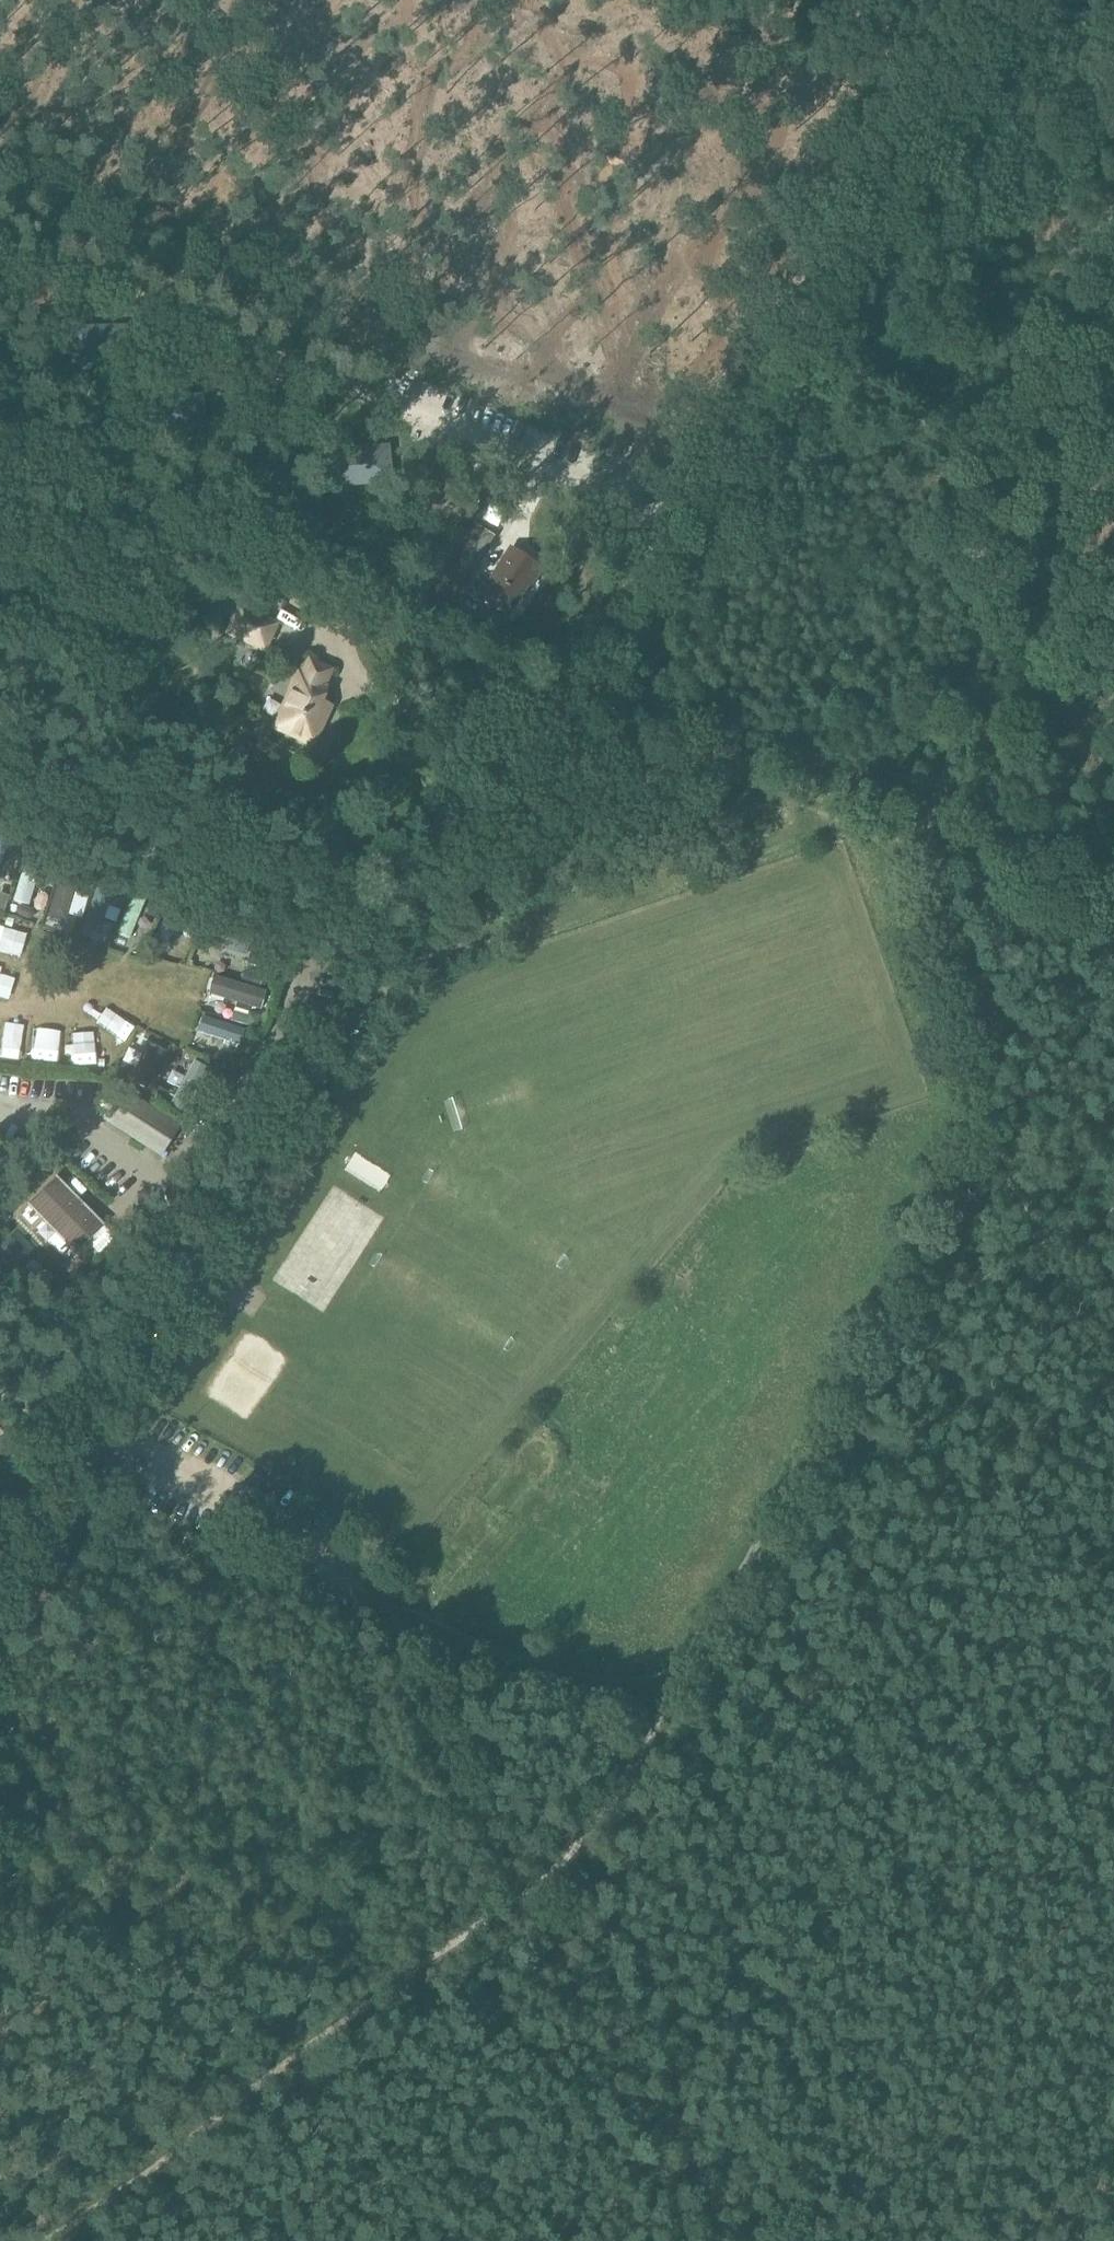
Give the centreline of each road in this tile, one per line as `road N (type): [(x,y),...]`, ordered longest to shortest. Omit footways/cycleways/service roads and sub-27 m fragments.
road 1 (track): [(51,2240),(521,1884),(647,1765),(686,1692),(962,1128),(903,875),(980,681),(968,454),(1017,358),(1113,226)]
road 2 (unclassified): [(0,1560),(835,276)]
road 3 (track): [(1113,914),(546,720)]
road 4 (track): [(377,398),(0,232)]
road 5 (track): [(791,345),(1051,285),(1113,281)]
road 6 (track): [(1113,1355),(984,1136),(962,1128)]

